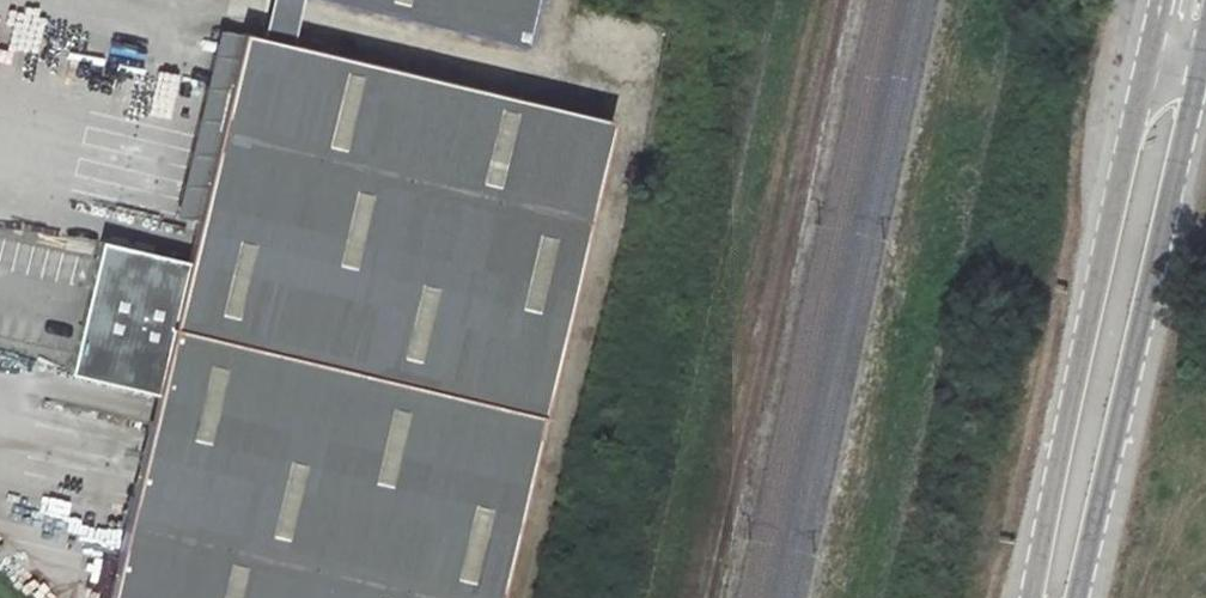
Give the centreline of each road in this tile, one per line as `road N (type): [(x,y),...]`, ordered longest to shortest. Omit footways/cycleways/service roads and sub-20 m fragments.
road 1 (track): [(840,0),(711,597)]
road 2 (primary): [(1151,42),(1032,597)]
road 3 (primary): [(1078,597),(1204,51)]

